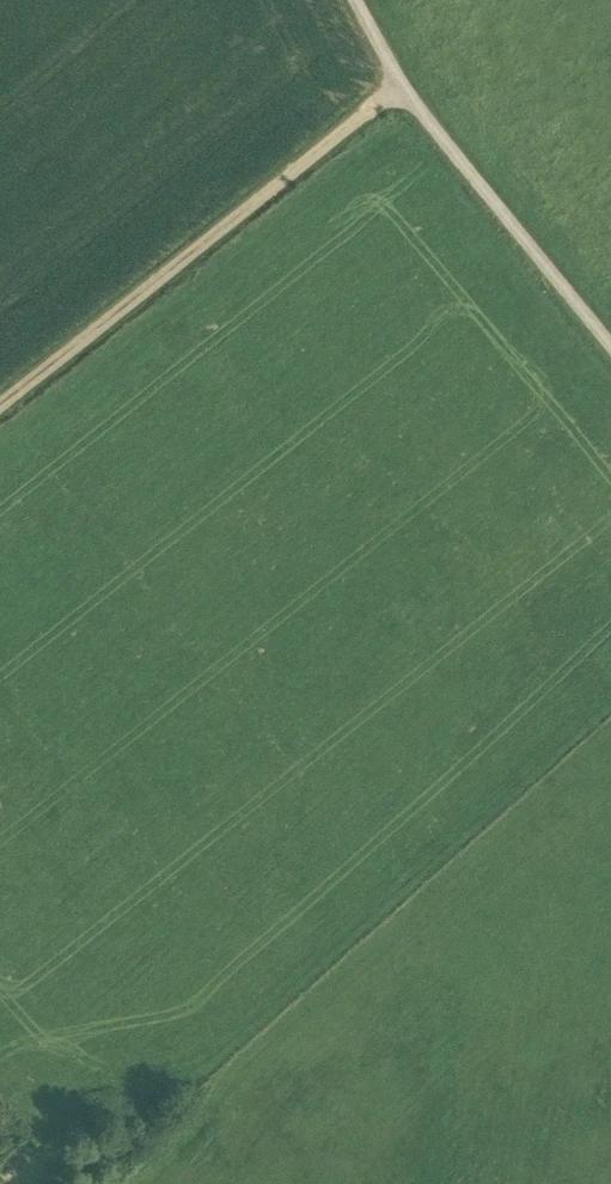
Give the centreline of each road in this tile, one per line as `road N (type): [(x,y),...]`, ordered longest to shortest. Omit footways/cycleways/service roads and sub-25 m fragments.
road 1 (track): [(0,440),(418,103)]
road 2 (track): [(610,344),(418,103),(363,0)]

